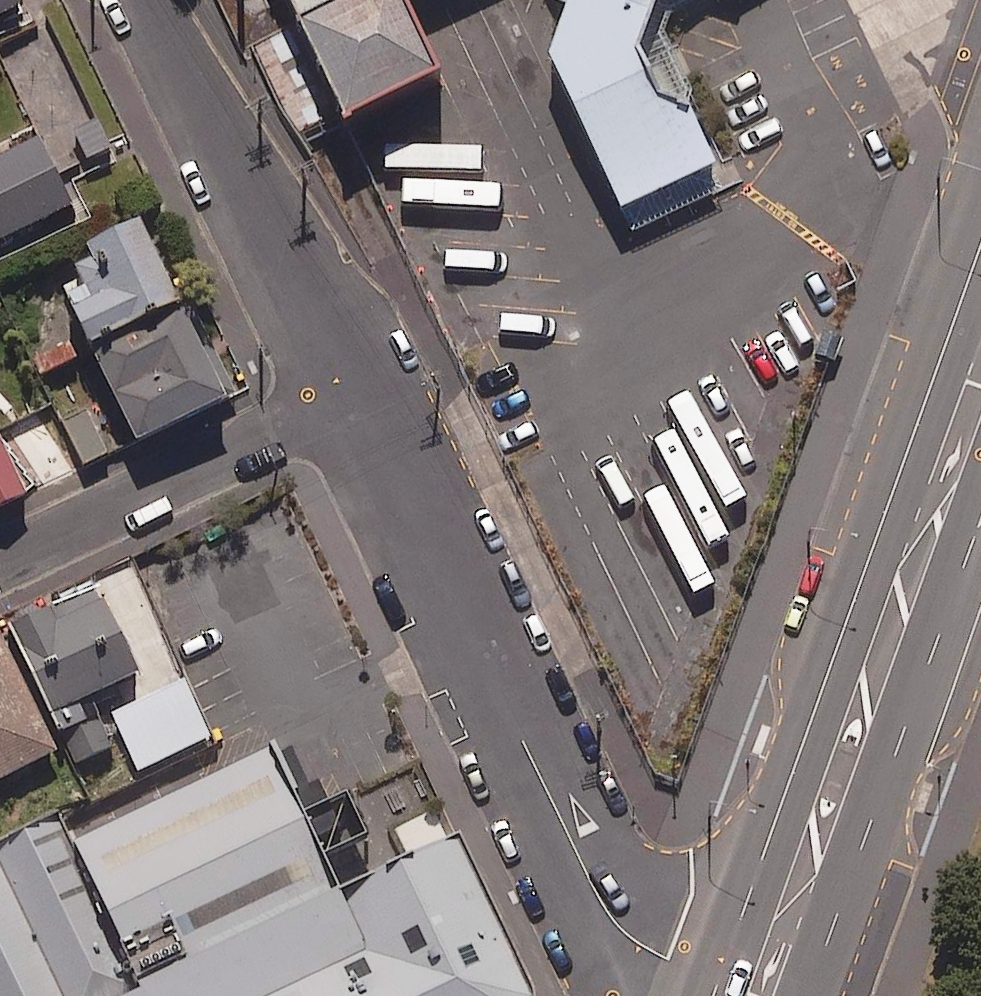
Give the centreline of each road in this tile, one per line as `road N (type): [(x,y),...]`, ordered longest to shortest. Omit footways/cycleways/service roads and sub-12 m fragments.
road 1 (secondary): [(721,979),(962,302)]
road 2 (residential): [(721,979),(618,926),(349,399)]
road 3 (residential): [(349,399),(134,0)]
road 4 (residential): [(349,399),(0,564)]
road 5 (secondary): [(938,640),(807,995)]
road 6 (secondary): [(980,469),(950,556),(938,640)]

